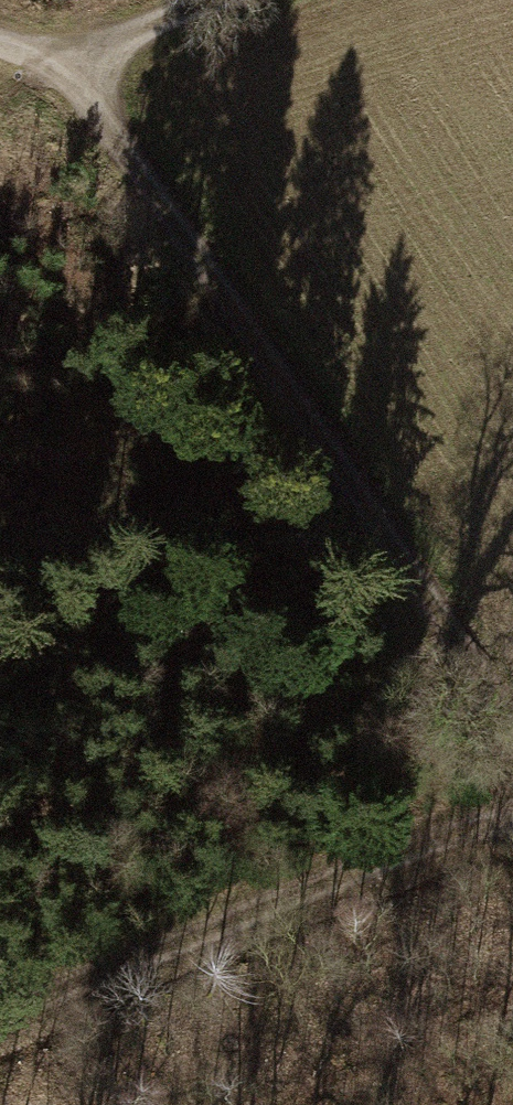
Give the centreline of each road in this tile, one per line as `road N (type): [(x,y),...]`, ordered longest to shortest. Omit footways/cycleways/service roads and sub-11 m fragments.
road 1 (track): [(512,730),(81,71)]
road 2 (track): [(0,1028),(512,824)]
road 3 (track): [(287,0),(81,71)]

